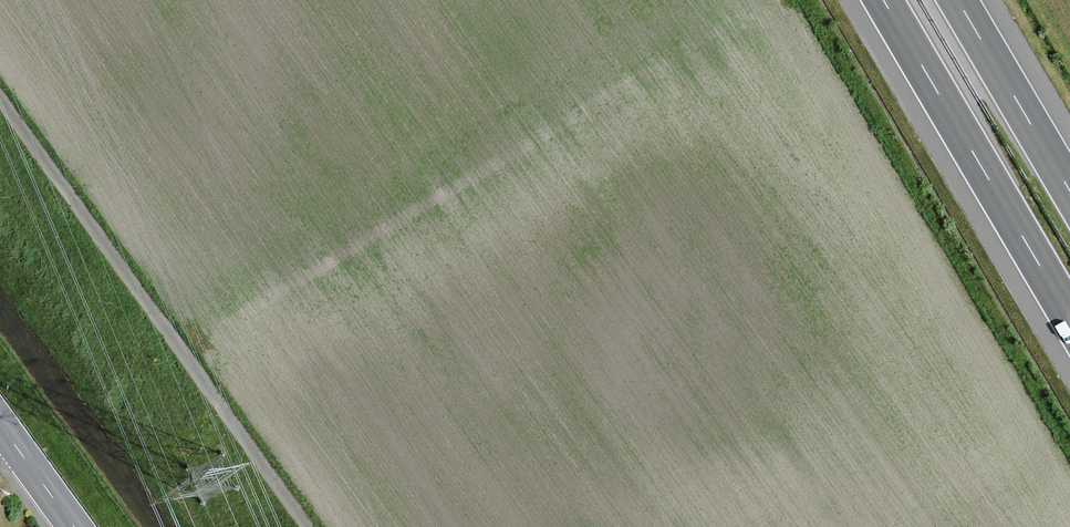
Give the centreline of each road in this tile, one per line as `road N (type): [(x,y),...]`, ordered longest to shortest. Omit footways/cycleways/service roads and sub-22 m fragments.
road 1 (track): [(181,351),(771,0)]
road 2 (track): [(308,526),(0,101)]
road 3 (motorway): [(878,0),(1069,330)]
road 4 (motorway): [(1069,199),(954,0)]
road 5 (tertiary): [(0,421),(78,526)]

